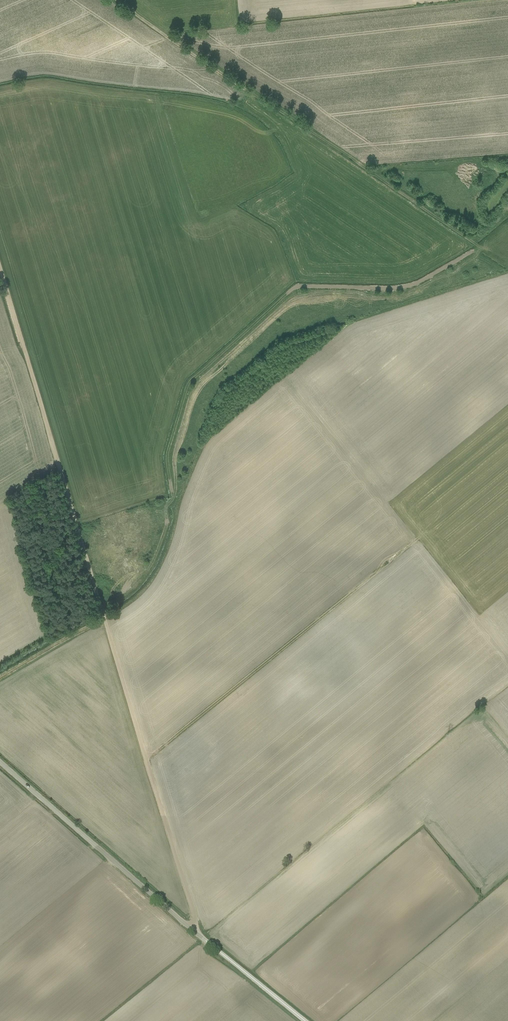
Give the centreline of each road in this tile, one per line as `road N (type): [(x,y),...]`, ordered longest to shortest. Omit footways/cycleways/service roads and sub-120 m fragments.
road 1 (track): [(118,0),(507,264)]
road 2 (track): [(102,609),(0,269)]
road 3 (track): [(198,934),(102,609)]
road 4 (unclassified): [(203,938),(0,762)]
road 5 (track): [(305,1020),(203,938)]

